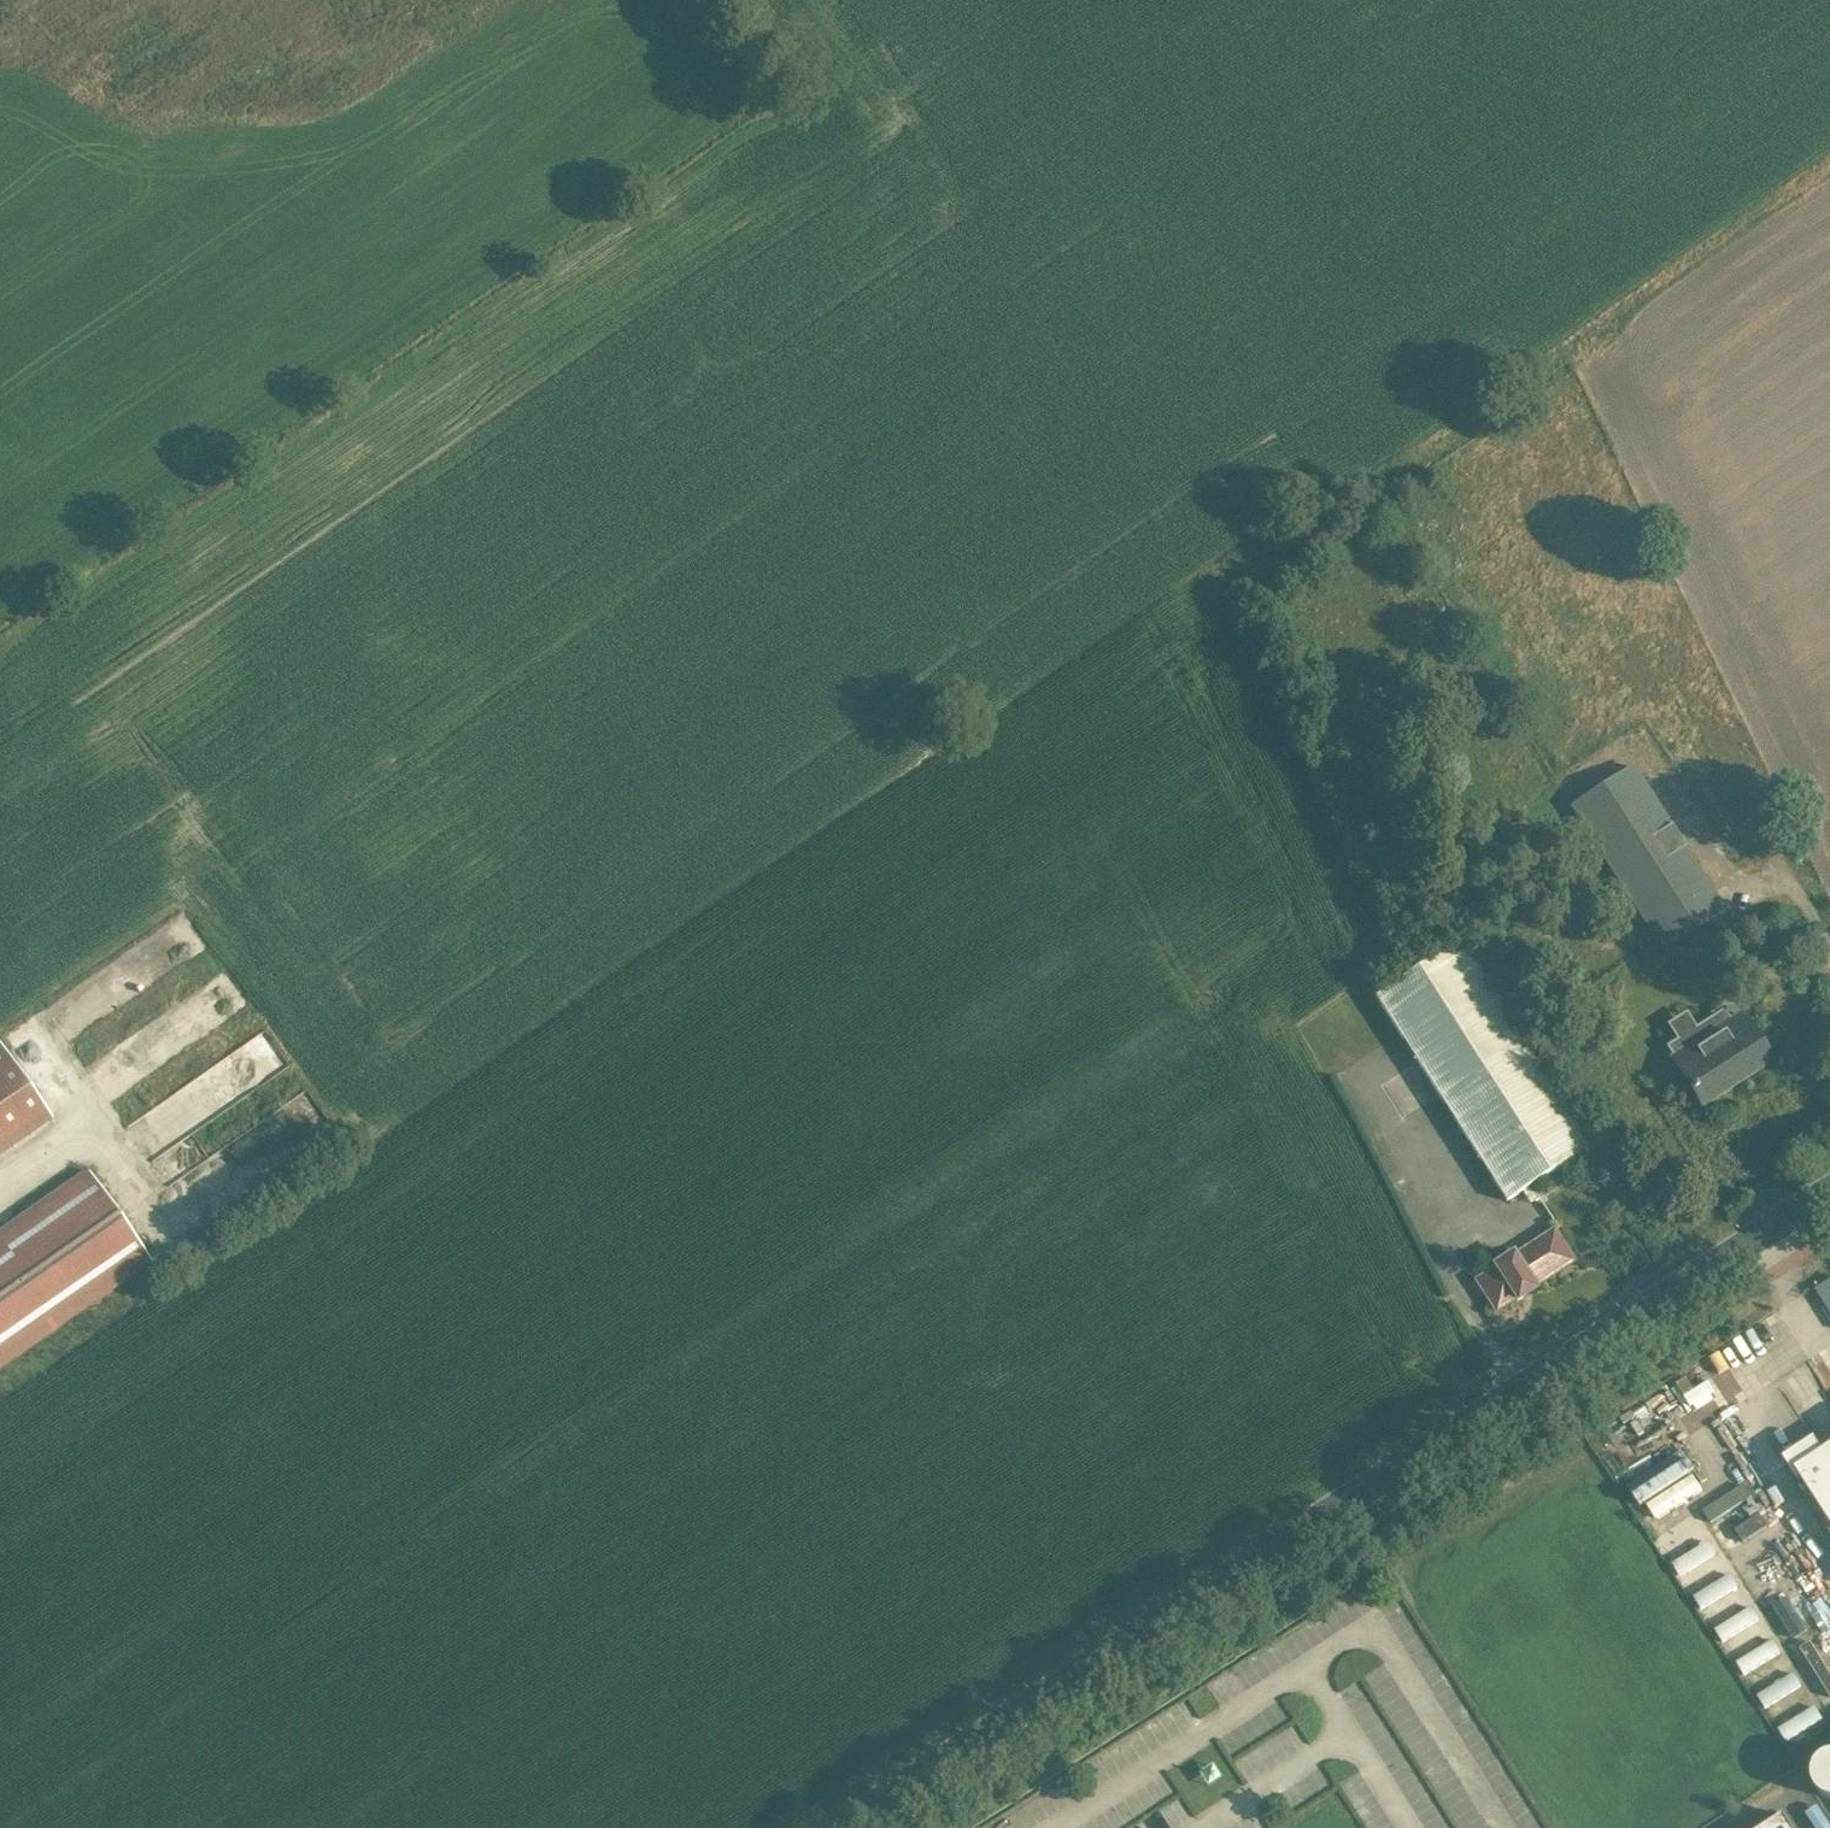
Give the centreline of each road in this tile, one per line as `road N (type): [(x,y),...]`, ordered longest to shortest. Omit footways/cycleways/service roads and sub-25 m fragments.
road 1 (tertiary): [(843,1827),(1829,1199)]
road 2 (track): [(1547,354),(1829,158)]

